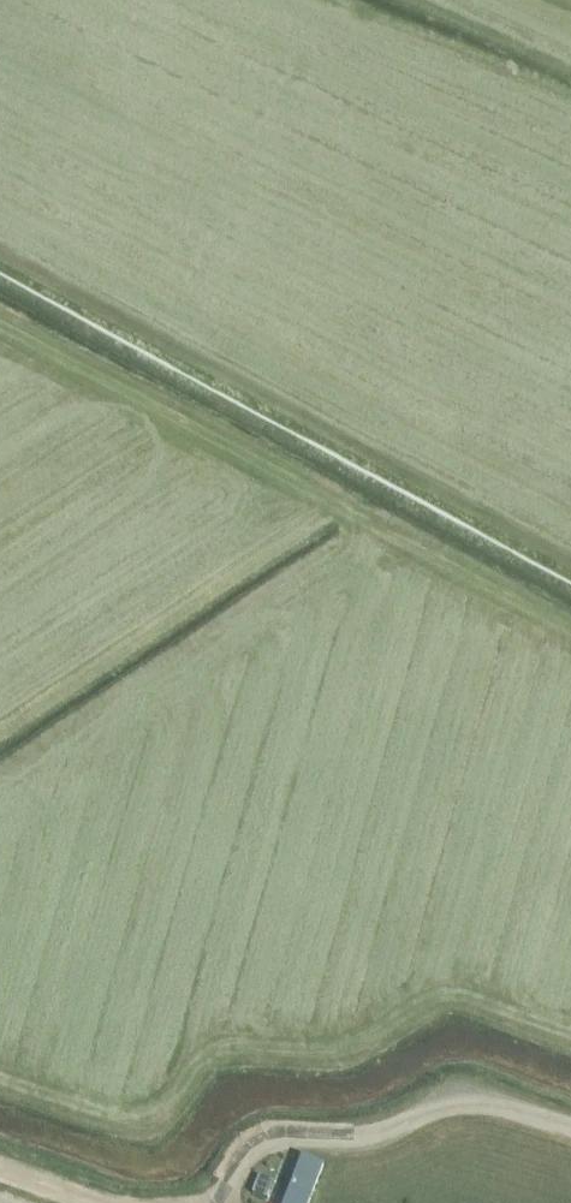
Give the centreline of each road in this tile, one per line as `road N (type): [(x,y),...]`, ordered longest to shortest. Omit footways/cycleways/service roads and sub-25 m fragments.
road 1 (track): [(570,1045),(465,1010),(441,1015),(355,1064),(226,1060),(157,1136),(0,1087)]

